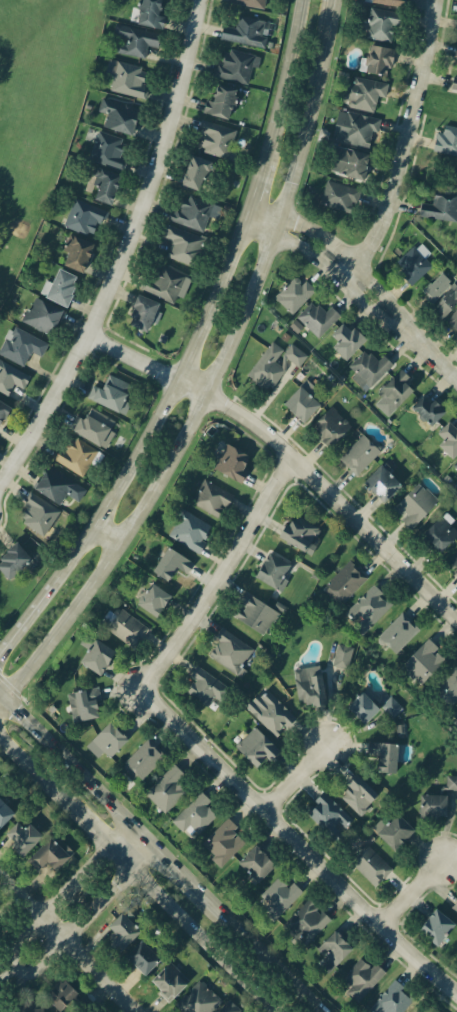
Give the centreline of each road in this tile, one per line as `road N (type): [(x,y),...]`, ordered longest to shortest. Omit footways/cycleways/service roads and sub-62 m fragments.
road 1 (secondary): [(7,698),(66,626),(169,470),(242,330),(284,218),(337,0)]
road 2 (secondary): [(305,0),(253,208),(182,379),(93,527),(0,654)]
road 3 (residential): [(0,488),(65,385),(125,262),(185,86),(202,0)]
road 4 (residential): [(92,334),(252,418),(456,615)]
road 5 (residential): [(148,688),(456,987)]
road 6 (secondary): [(0,731),(278,1011)]
road 7 (residential): [(357,265),(393,189),(435,0)]
road 8 (residential): [(300,459),(148,688)]
road 9 (residential): [(253,208),(338,247),(456,378)]
road 10 (residential): [(140,832),(34,937),(9,945),(13,967),(37,964),(34,937)]
road 11 (residential): [(144,1011),(0,870)]
road 12 (secondary): [(140,832),(7,698)]
road 13 (secondary): [(324,1011),(195,888)]

